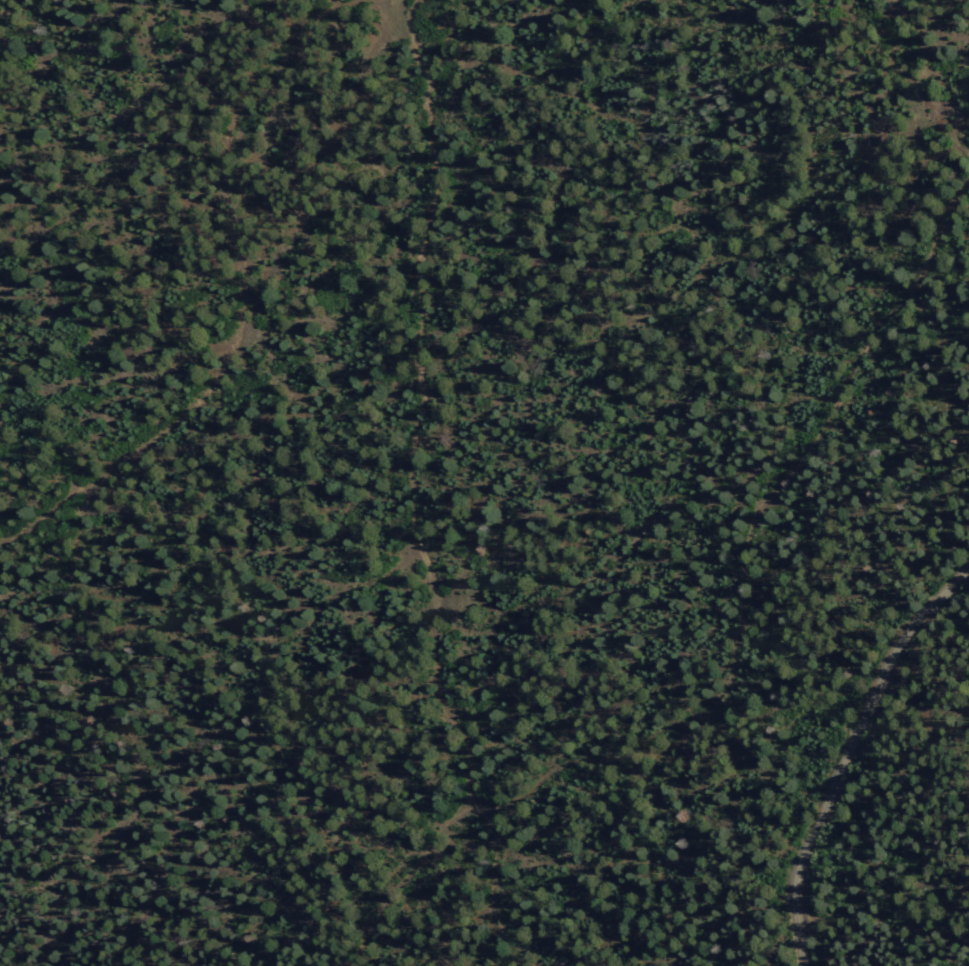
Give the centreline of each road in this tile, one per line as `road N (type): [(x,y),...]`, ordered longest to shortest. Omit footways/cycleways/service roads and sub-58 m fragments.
road 1 (track): [(968,142),(961,161),(955,431),(845,664),(808,770),(808,965)]

